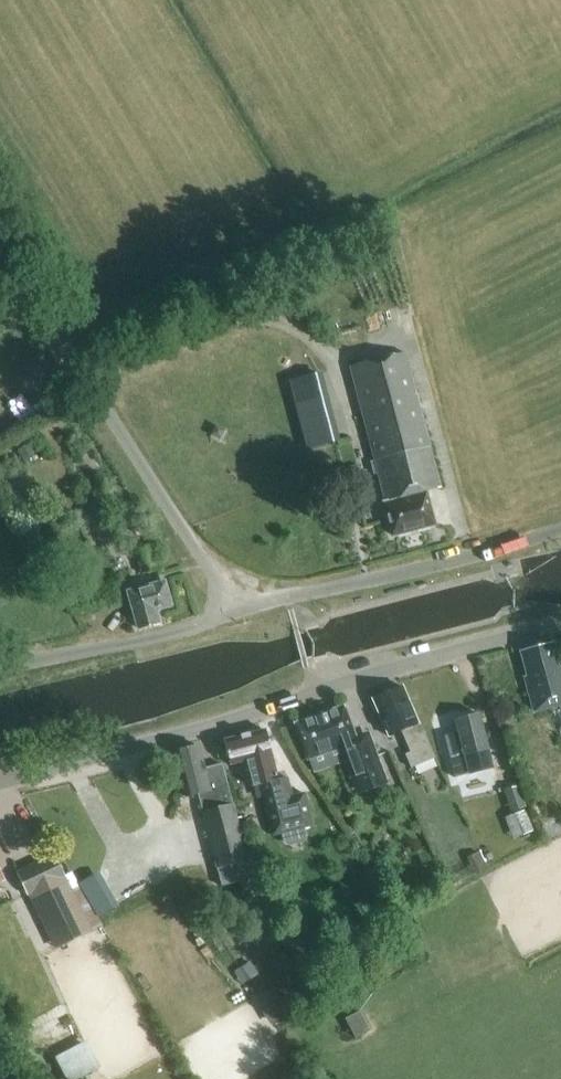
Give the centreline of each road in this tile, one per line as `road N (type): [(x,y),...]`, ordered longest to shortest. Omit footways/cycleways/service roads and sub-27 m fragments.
road 1 (unclassified): [(0,781),(560,629)]
road 2 (unclassified): [(238,613),(0,241)]
road 3 (unclassified): [(238,613),(560,528)]
road 4 (unclassified): [(0,669),(238,613)]

